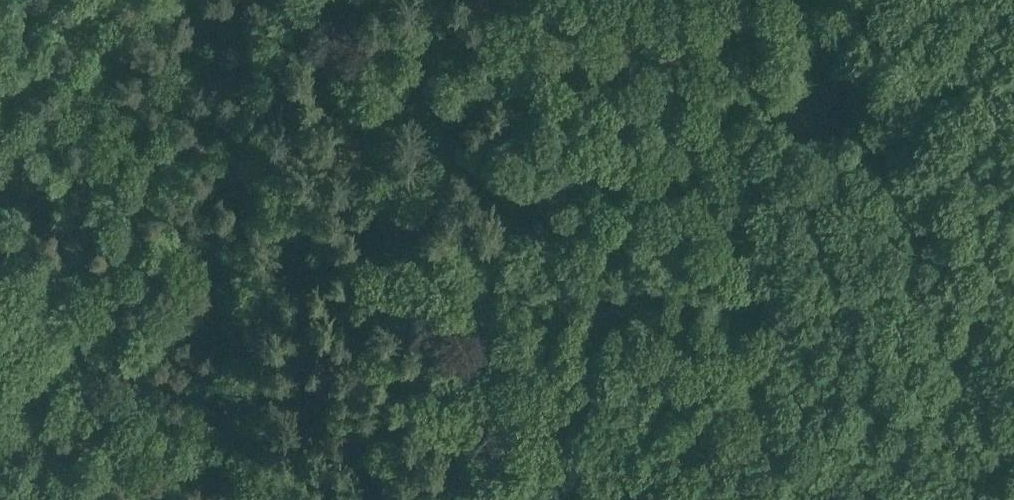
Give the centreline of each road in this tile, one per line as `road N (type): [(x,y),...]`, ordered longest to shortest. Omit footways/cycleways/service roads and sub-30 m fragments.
road 1 (track): [(510,499),(343,0)]
road 2 (track): [(1012,499),(983,383),(848,0)]
road 3 (track): [(517,499),(862,394),(1013,379)]
road 4 (track): [(251,499),(235,389),(239,221),(265,0)]
road 5 (track): [(510,0),(635,459)]

